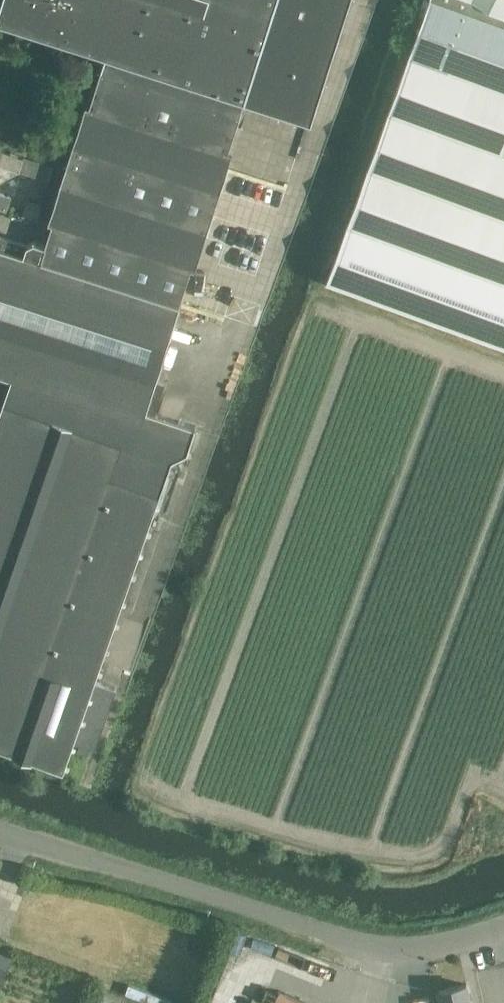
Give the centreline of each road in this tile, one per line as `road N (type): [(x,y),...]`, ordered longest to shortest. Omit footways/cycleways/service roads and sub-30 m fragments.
road 1 (unclassified): [(503,933),(394,958),(0,832)]

